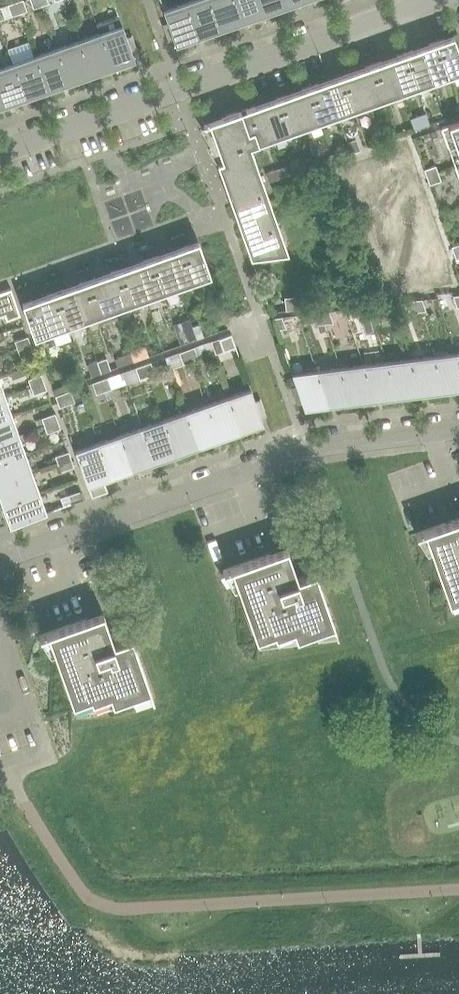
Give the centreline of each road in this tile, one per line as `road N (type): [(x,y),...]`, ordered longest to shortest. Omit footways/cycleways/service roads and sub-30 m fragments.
road 1 (residential): [(0,559),(309,453),(458,430)]
road 2 (residential): [(0,155),(436,0)]

